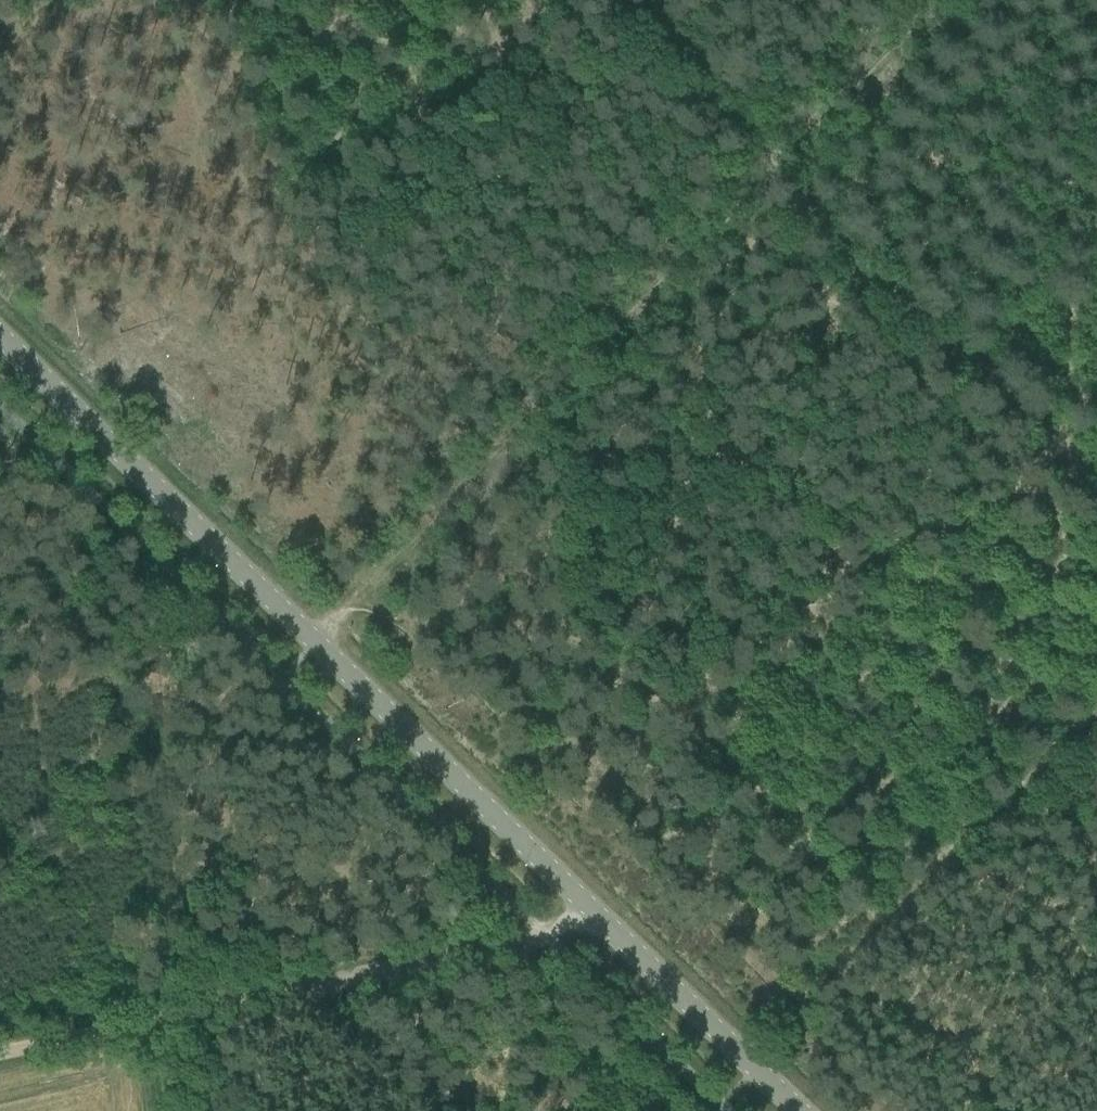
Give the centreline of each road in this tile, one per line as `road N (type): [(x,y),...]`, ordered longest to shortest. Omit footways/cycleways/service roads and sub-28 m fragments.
road 1 (tertiary): [(795,1110),(0,339)]
road 2 (track): [(594,916),(548,935),(0,1050)]
road 3 (track): [(487,469),(291,275),(232,183),(208,69),(174,0)]
road 4 (track): [(1096,708),(741,1059)]
road 5 (track): [(1096,492),(768,170)]
road 6 (track): [(487,469),(768,170)]
road 7 (track): [(768,170),(933,0)]
road 8 (track): [(291,671),(365,578),(407,571)]
road 9 (track): [(407,571),(422,538),(487,469)]

